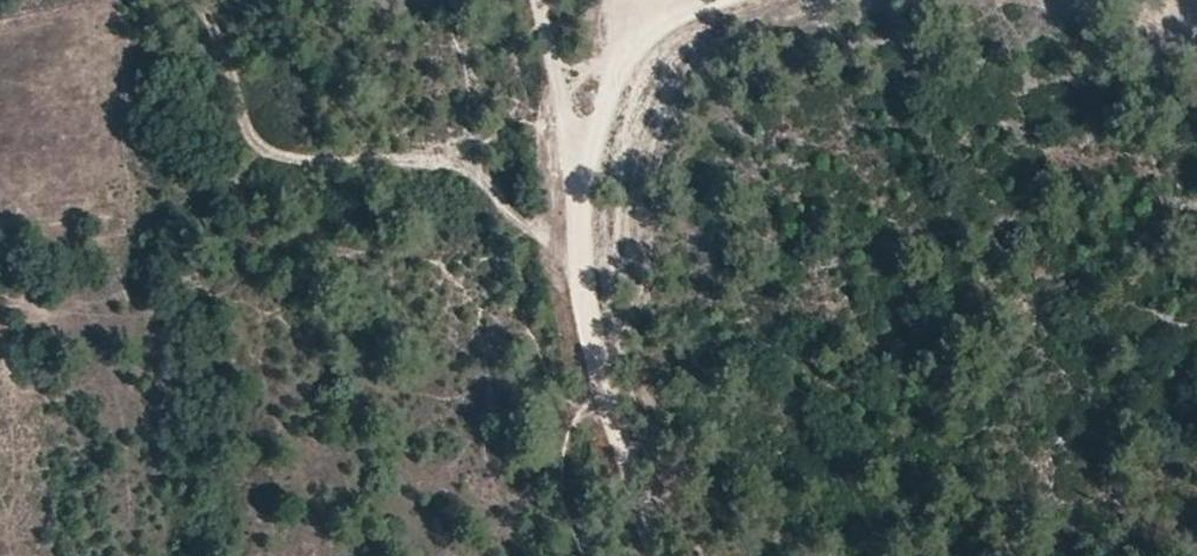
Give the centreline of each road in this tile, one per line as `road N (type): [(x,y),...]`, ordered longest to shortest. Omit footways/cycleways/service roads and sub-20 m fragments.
road 1 (track): [(580,201),(594,352),(664,555)]
road 2 (track): [(724,0),(653,27),(630,64),(580,201)]
road 3 (track): [(540,0),(580,201)]

